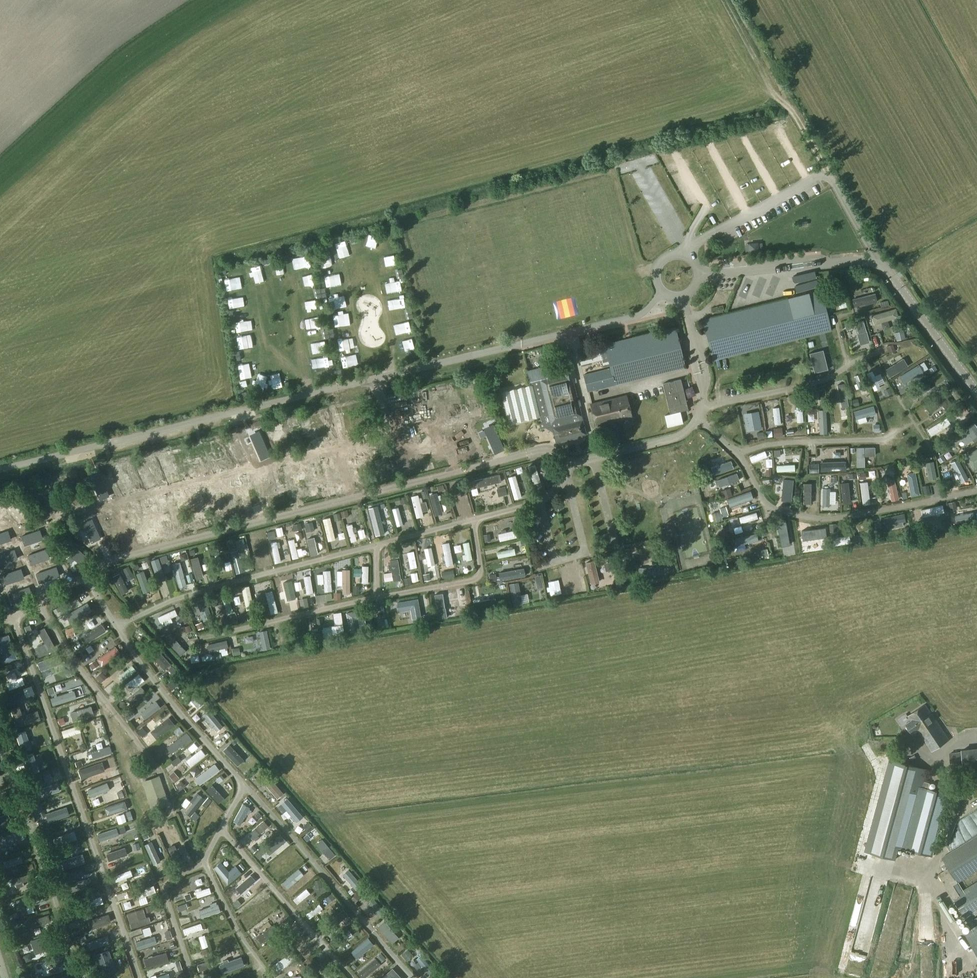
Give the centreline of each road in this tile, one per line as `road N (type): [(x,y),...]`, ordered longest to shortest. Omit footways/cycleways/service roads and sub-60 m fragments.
road 1 (track): [(827,175),(770,89),(723,0)]
road 2 (unclassified): [(891,276),(976,393)]

